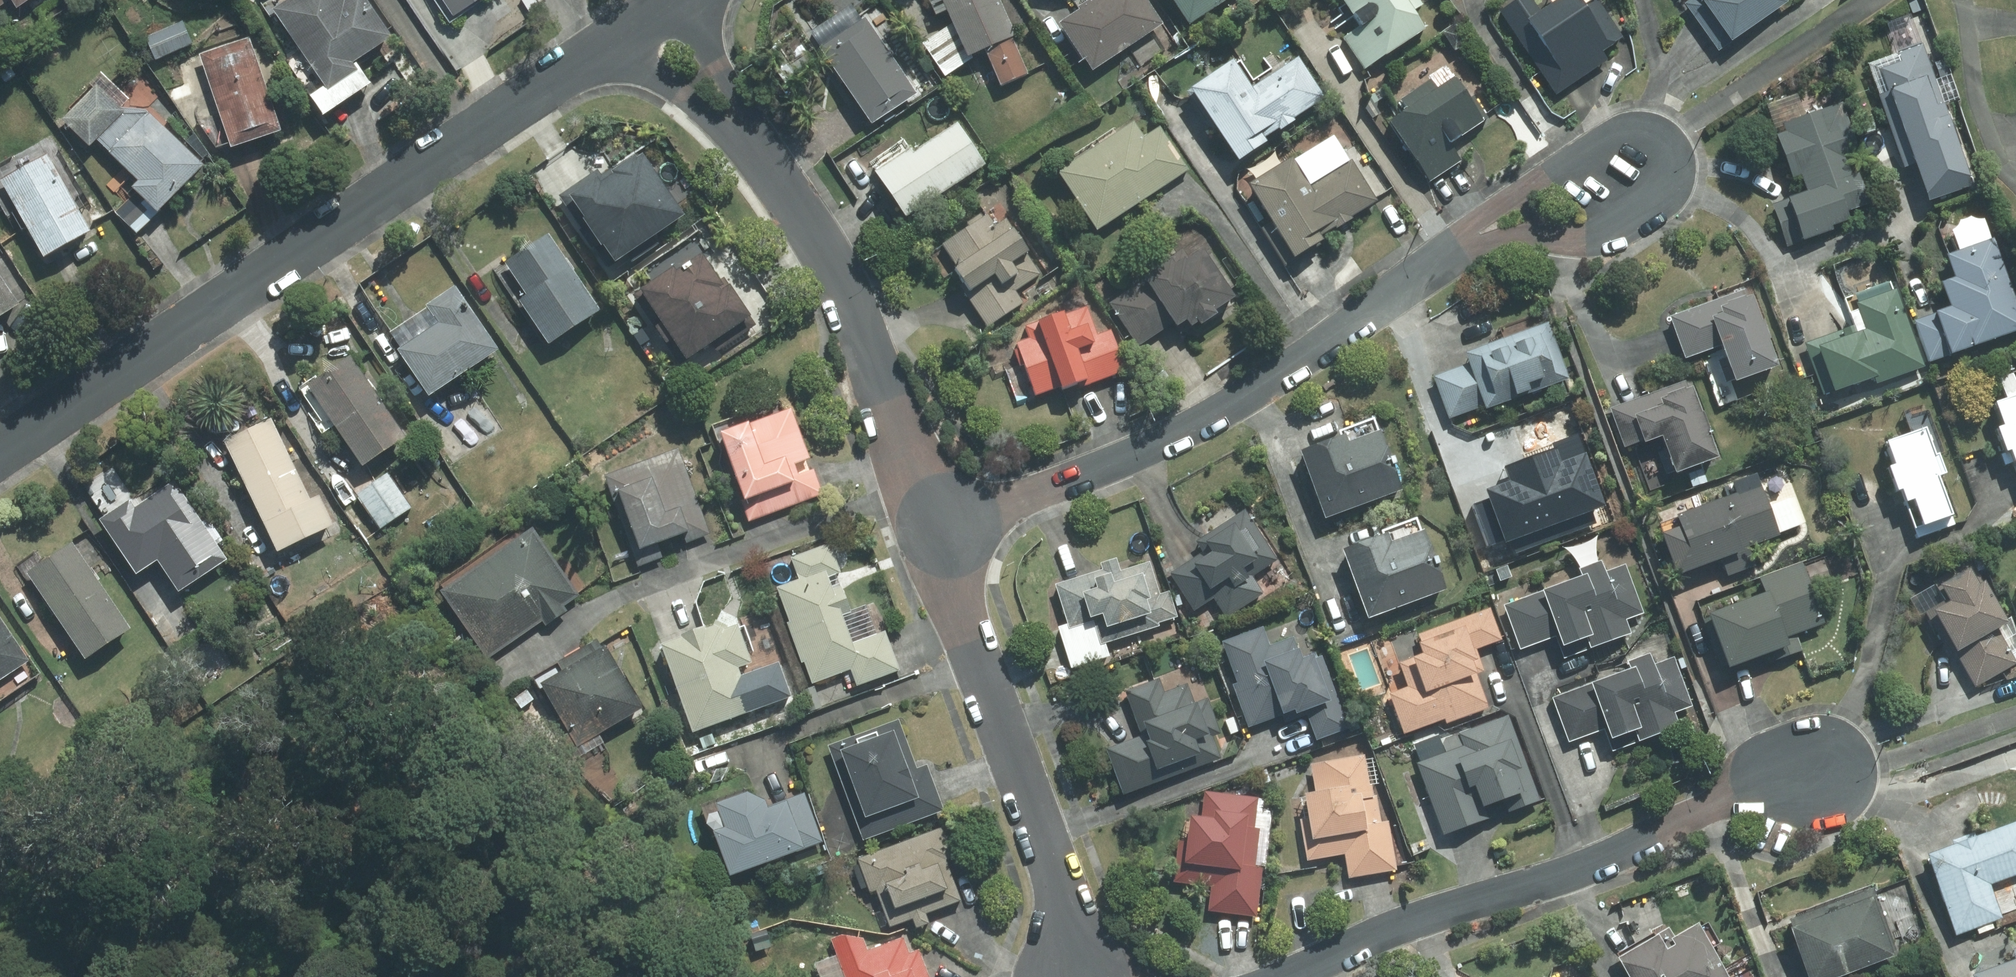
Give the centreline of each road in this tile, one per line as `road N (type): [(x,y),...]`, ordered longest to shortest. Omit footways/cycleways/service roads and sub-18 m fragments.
road 1 (residential): [(622,40),(0,453)]
road 2 (residential): [(1450,255),(1308,357),(1172,438),(947,524)]
road 3 (residential): [(1808,775),(1696,812),(1575,871),(1387,932),(1292,976)]
road 4 (residential): [(1069,976),(1061,894),(958,610),(947,524)]
road 5 (residential): [(1450,255),(1479,224),(1613,133),(1639,126),(1667,139),(1677,176),(1660,207),(1598,241),(1541,239)]
road 6 (residential): [(947,524),(909,458),(835,273),(770,173)]
road 7 (residential): [(770,173),(622,40)]
road 8 (residential): [(678,2),(719,66),(770,173)]

